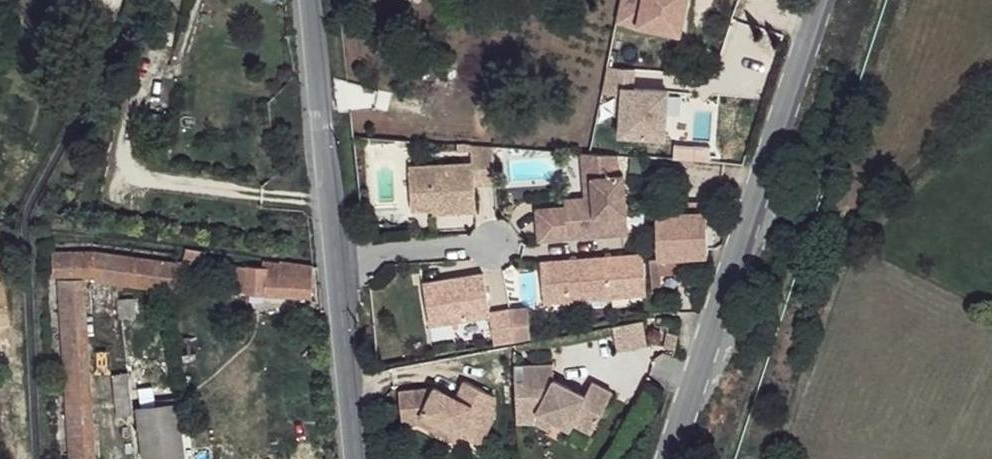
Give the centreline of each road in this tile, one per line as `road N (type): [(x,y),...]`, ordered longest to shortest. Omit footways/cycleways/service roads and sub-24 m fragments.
road 1 (tertiary): [(820,0),(665,458)]
road 2 (residential): [(315,0),(359,458)]

